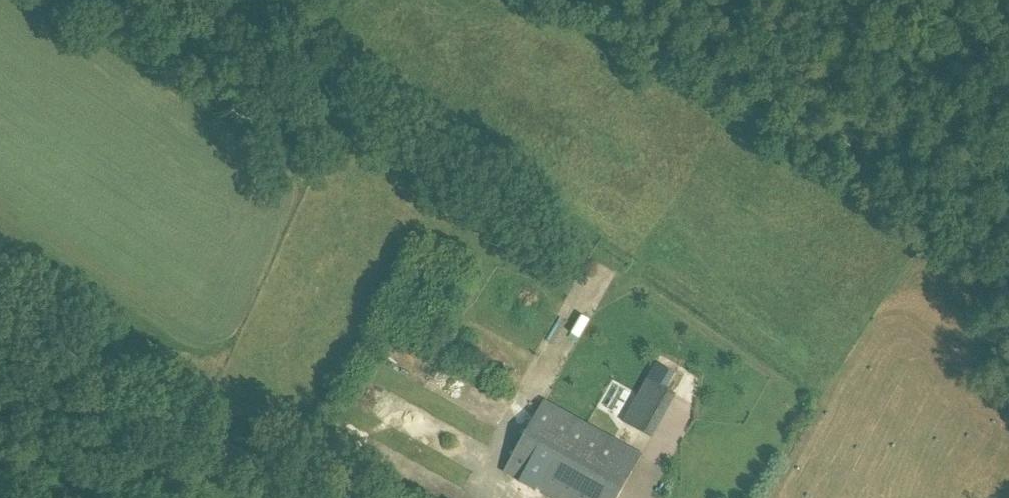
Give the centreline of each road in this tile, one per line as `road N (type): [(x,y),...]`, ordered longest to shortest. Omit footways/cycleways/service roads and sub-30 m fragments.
road 1 (unclassified): [(370,497),(262,433),(0,313)]

